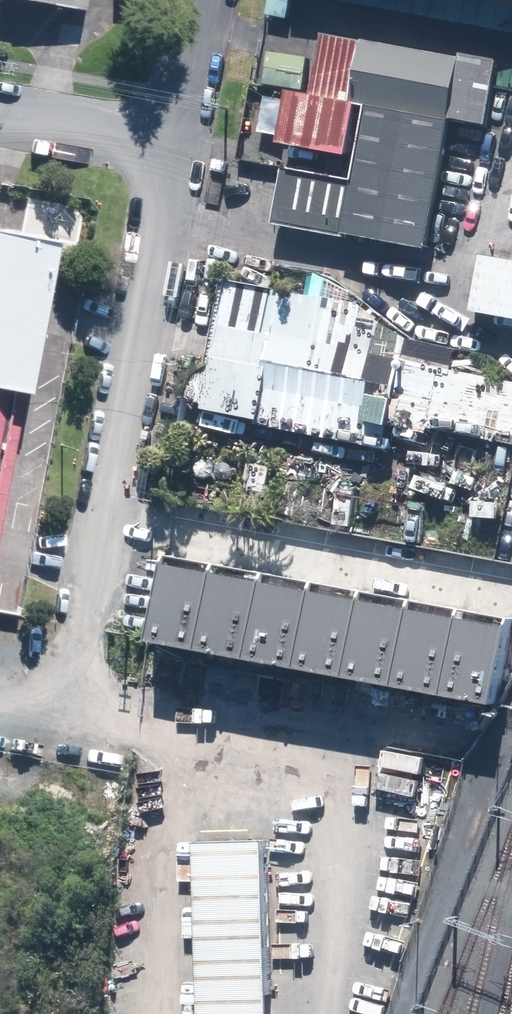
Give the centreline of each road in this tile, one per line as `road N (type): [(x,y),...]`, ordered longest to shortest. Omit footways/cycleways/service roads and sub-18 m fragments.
road 1 (residential): [(172,140),(79,663)]
road 2 (residential): [(172,140),(0,110)]
road 3 (residential): [(199,0),(172,140)]

